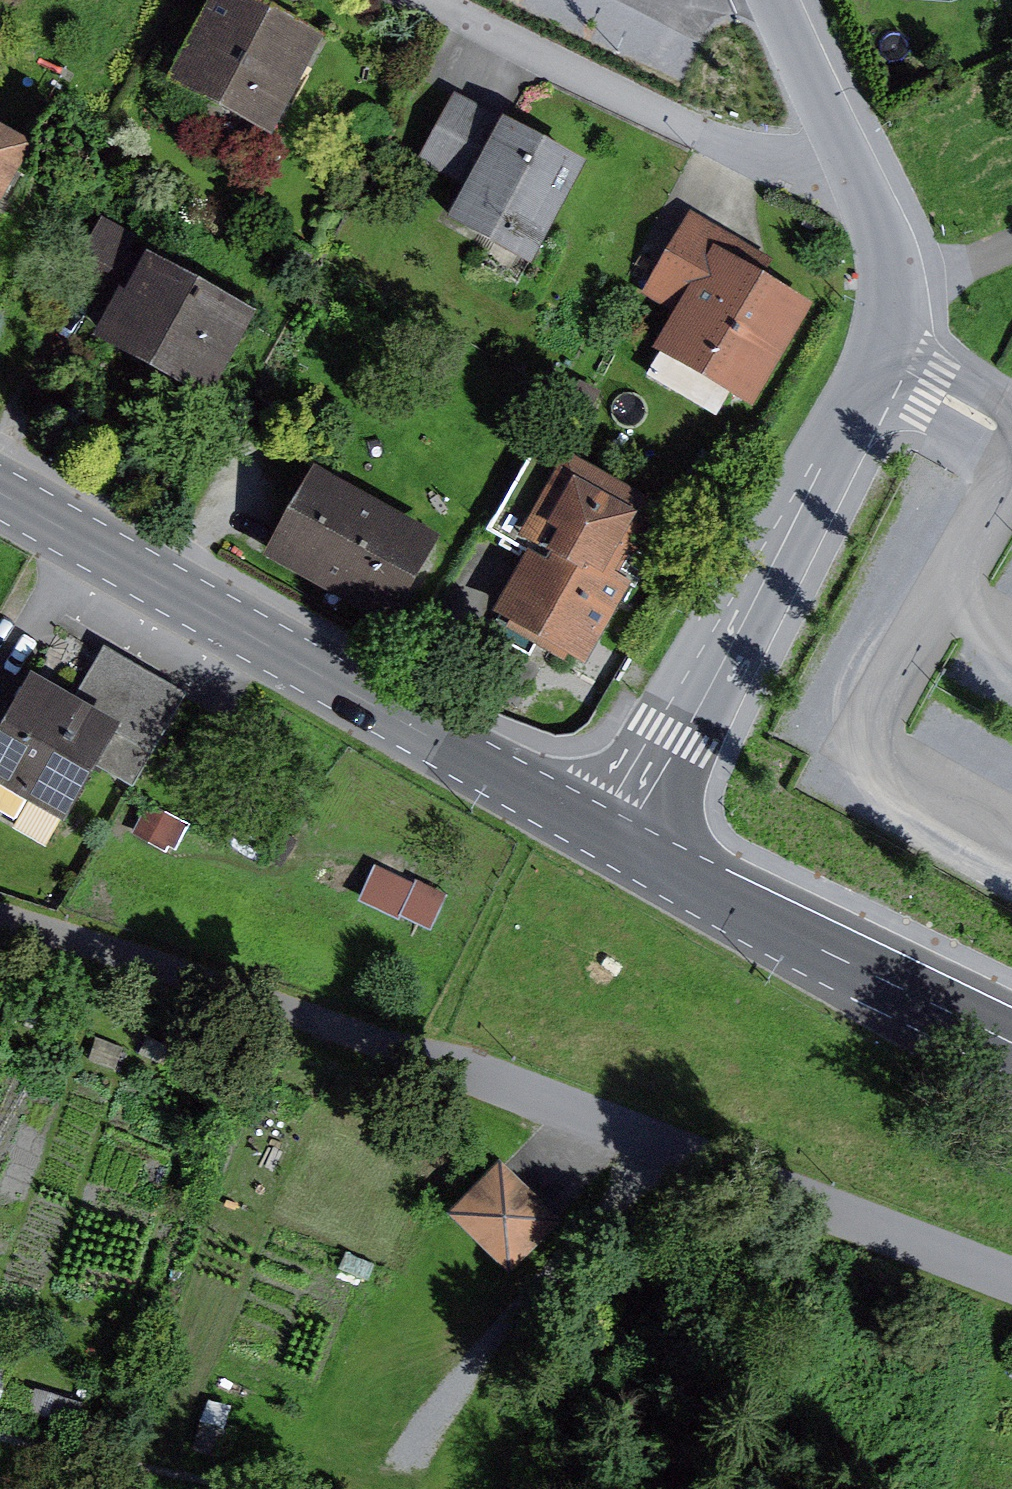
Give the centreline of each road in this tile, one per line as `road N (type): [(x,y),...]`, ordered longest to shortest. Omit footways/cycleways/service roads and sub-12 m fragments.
road 1 (unclassified): [(0,911),(169,964),(1011,1275)]
road 2 (residential): [(860,153),(904,287),(886,358),(623,843)]
road 3 (secondary): [(623,843),(0,487)]
road 4 (residential): [(442,0),(754,158),(860,153)]
road 5 (track): [(391,1488),(688,1156)]
road 6 (secondary): [(1011,1047),(623,843)]
road 7 (residential): [(796,0),(860,153)]

